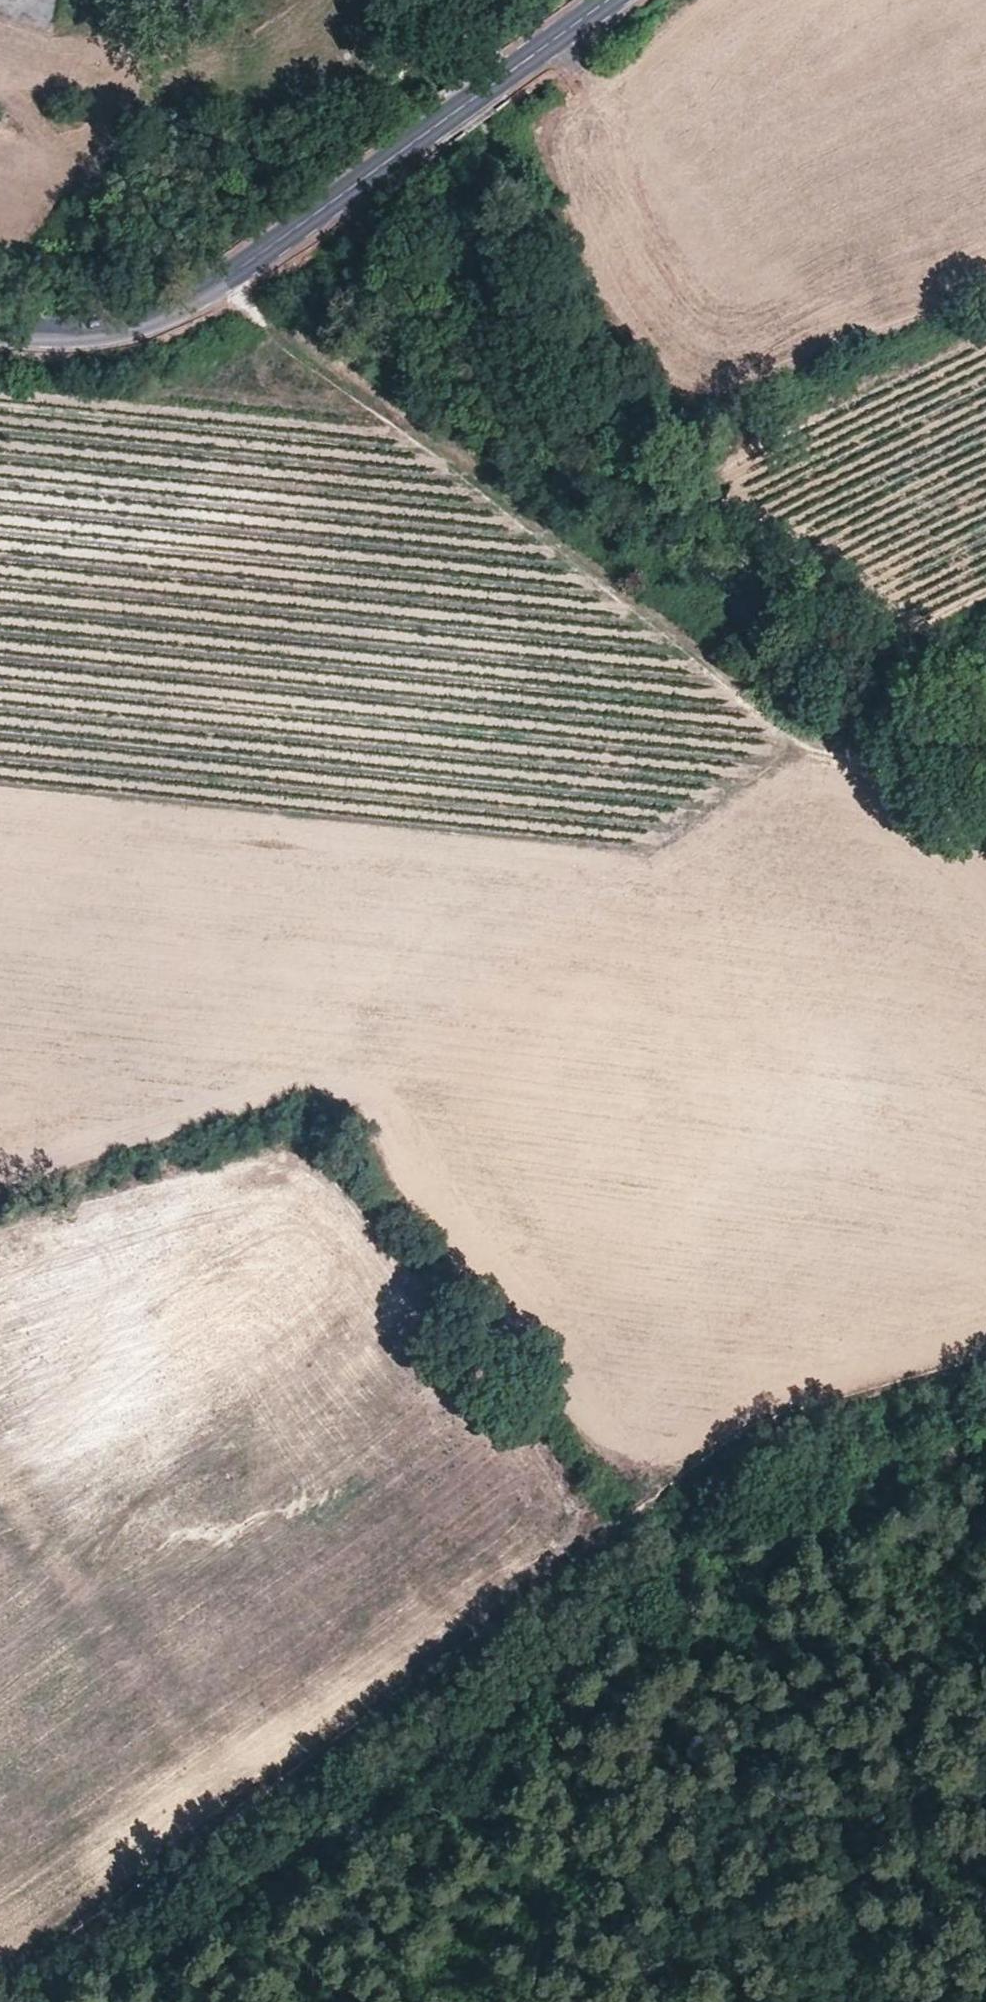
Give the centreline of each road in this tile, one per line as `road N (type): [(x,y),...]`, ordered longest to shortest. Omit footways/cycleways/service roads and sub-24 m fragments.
road 1 (tertiary): [(0,334),(115,333),(189,305),(614,0)]
road 2 (track): [(627,1680),(560,1780),(541,1873),(538,2001)]
road 3 (track): [(825,2001),(985,1885)]

